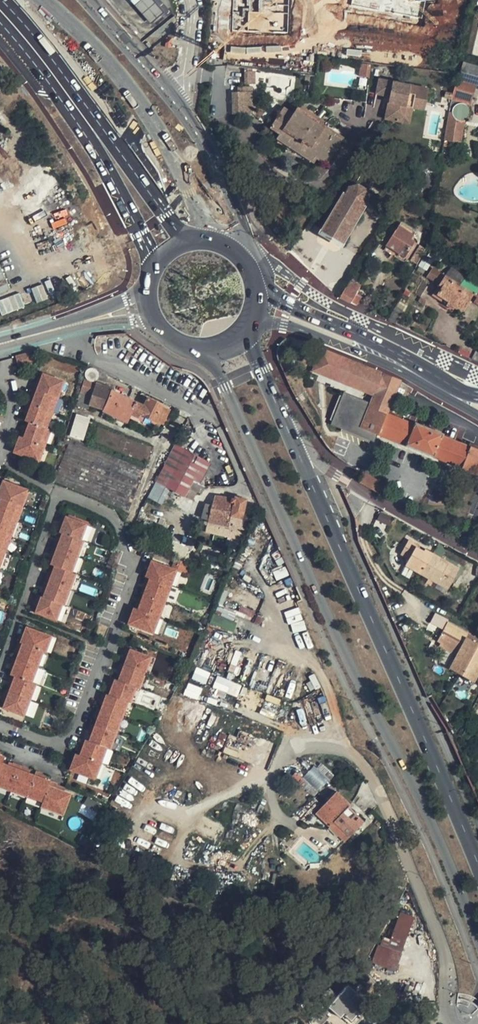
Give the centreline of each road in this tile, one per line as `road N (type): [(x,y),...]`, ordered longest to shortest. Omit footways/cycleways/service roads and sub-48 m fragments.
road 1 (primary): [(202,353),(227,388),(477,940)]
road 2 (primary): [(477,864),(288,425)]
road 3 (residential): [(450,1023),(445,951),(371,774),(354,755),(305,746),(280,763),(271,793),(278,817)]
road 4 (residential): [(0,722),(49,742),(78,728),(130,588),(129,547),(111,513),(59,495)]
road 5 (primary): [(0,23),(82,130),(153,270)]
road 6 (primary): [(477,395),(256,288)]
road 7 (primary): [(252,320),(388,366),(477,415)]
road 8 (primary): [(150,192),(0,0)]
road 9 (residential): [(0,673),(59,495)]
road 10 (residential): [(64,327),(92,357),(210,414)]
road 11 (residential): [(477,555),(343,480)]

